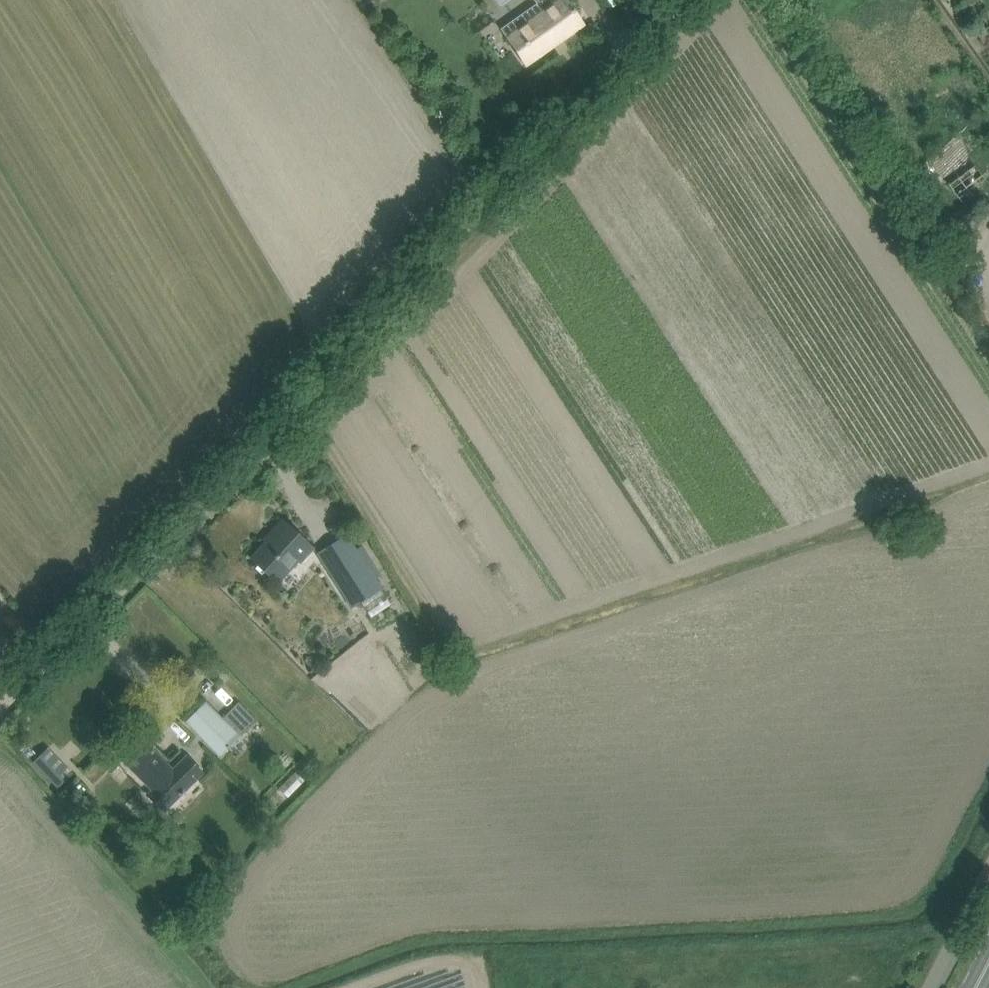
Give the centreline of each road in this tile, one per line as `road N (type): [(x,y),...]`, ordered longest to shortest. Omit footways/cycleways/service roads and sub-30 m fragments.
road 1 (unclassified): [(14,712),(708,0)]
road 2 (unclassified): [(988,873),(930,987)]

